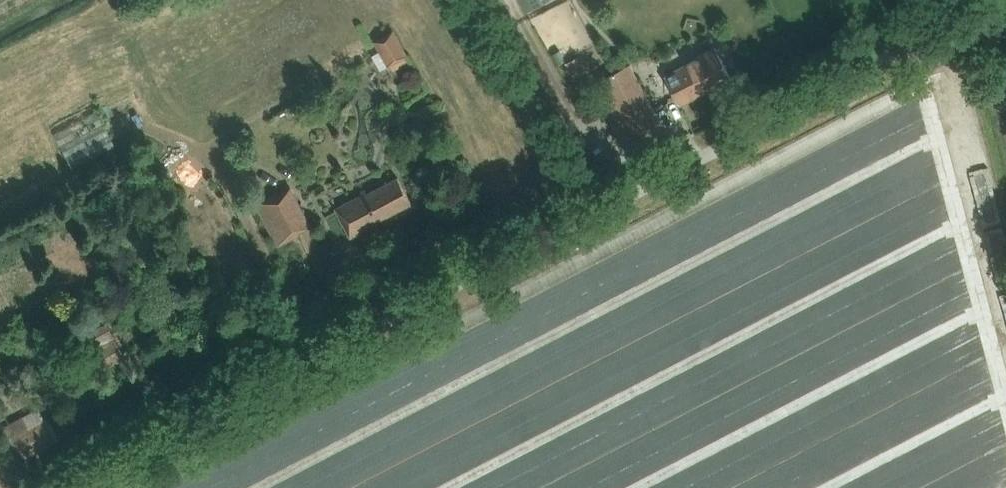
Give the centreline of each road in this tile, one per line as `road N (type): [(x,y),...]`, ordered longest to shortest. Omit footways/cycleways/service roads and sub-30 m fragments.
road 1 (unclassified): [(105,487),(990,10)]

